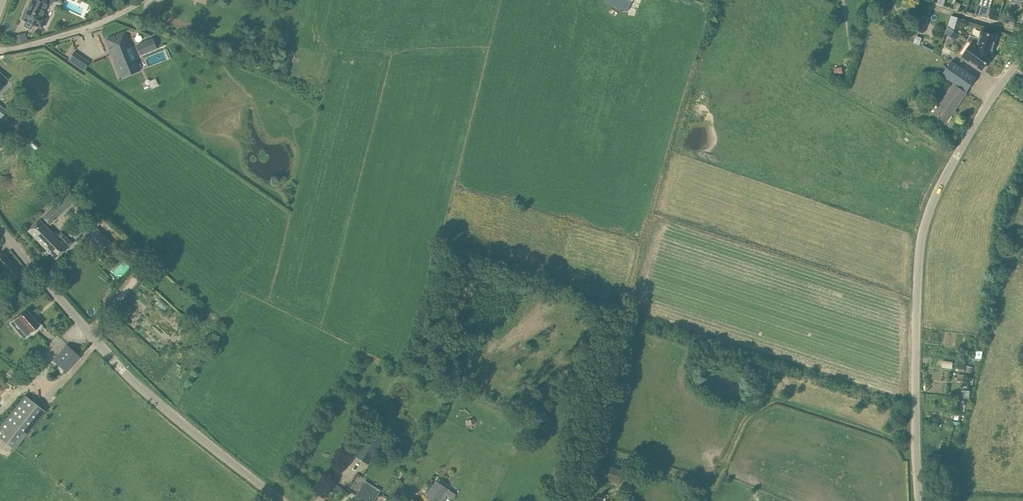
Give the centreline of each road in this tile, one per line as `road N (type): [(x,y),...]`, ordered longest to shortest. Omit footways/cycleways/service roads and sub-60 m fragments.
road 1 (unclassified): [(920,500),(924,229),(956,156),(1022,54)]
road 2 (unclassified): [(293,500),(150,392),(56,295),(0,222)]
road 3 (track): [(575,500),(629,297)]
road 4 (unclassified): [(0,48),(94,21),(133,0)]

